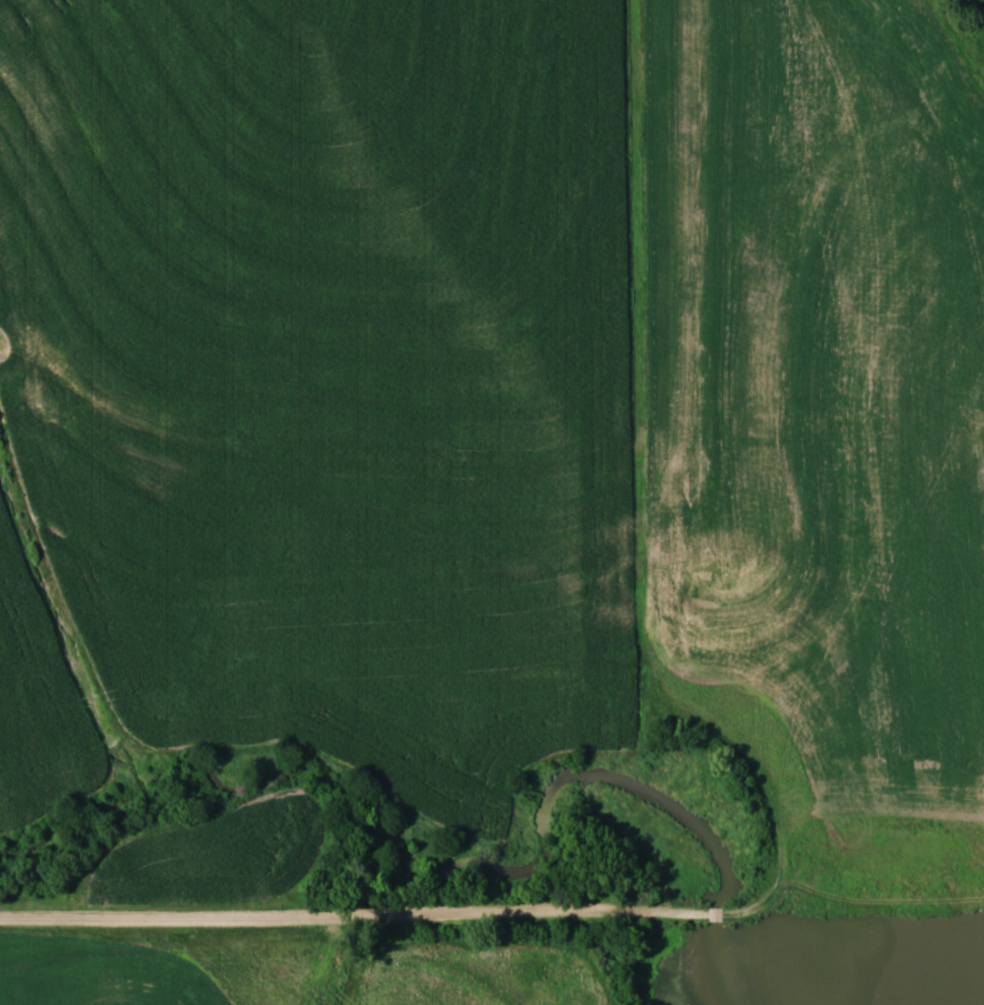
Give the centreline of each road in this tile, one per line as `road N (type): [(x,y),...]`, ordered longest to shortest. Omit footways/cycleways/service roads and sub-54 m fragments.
road 1 (residential): [(0,916),(694,914)]

